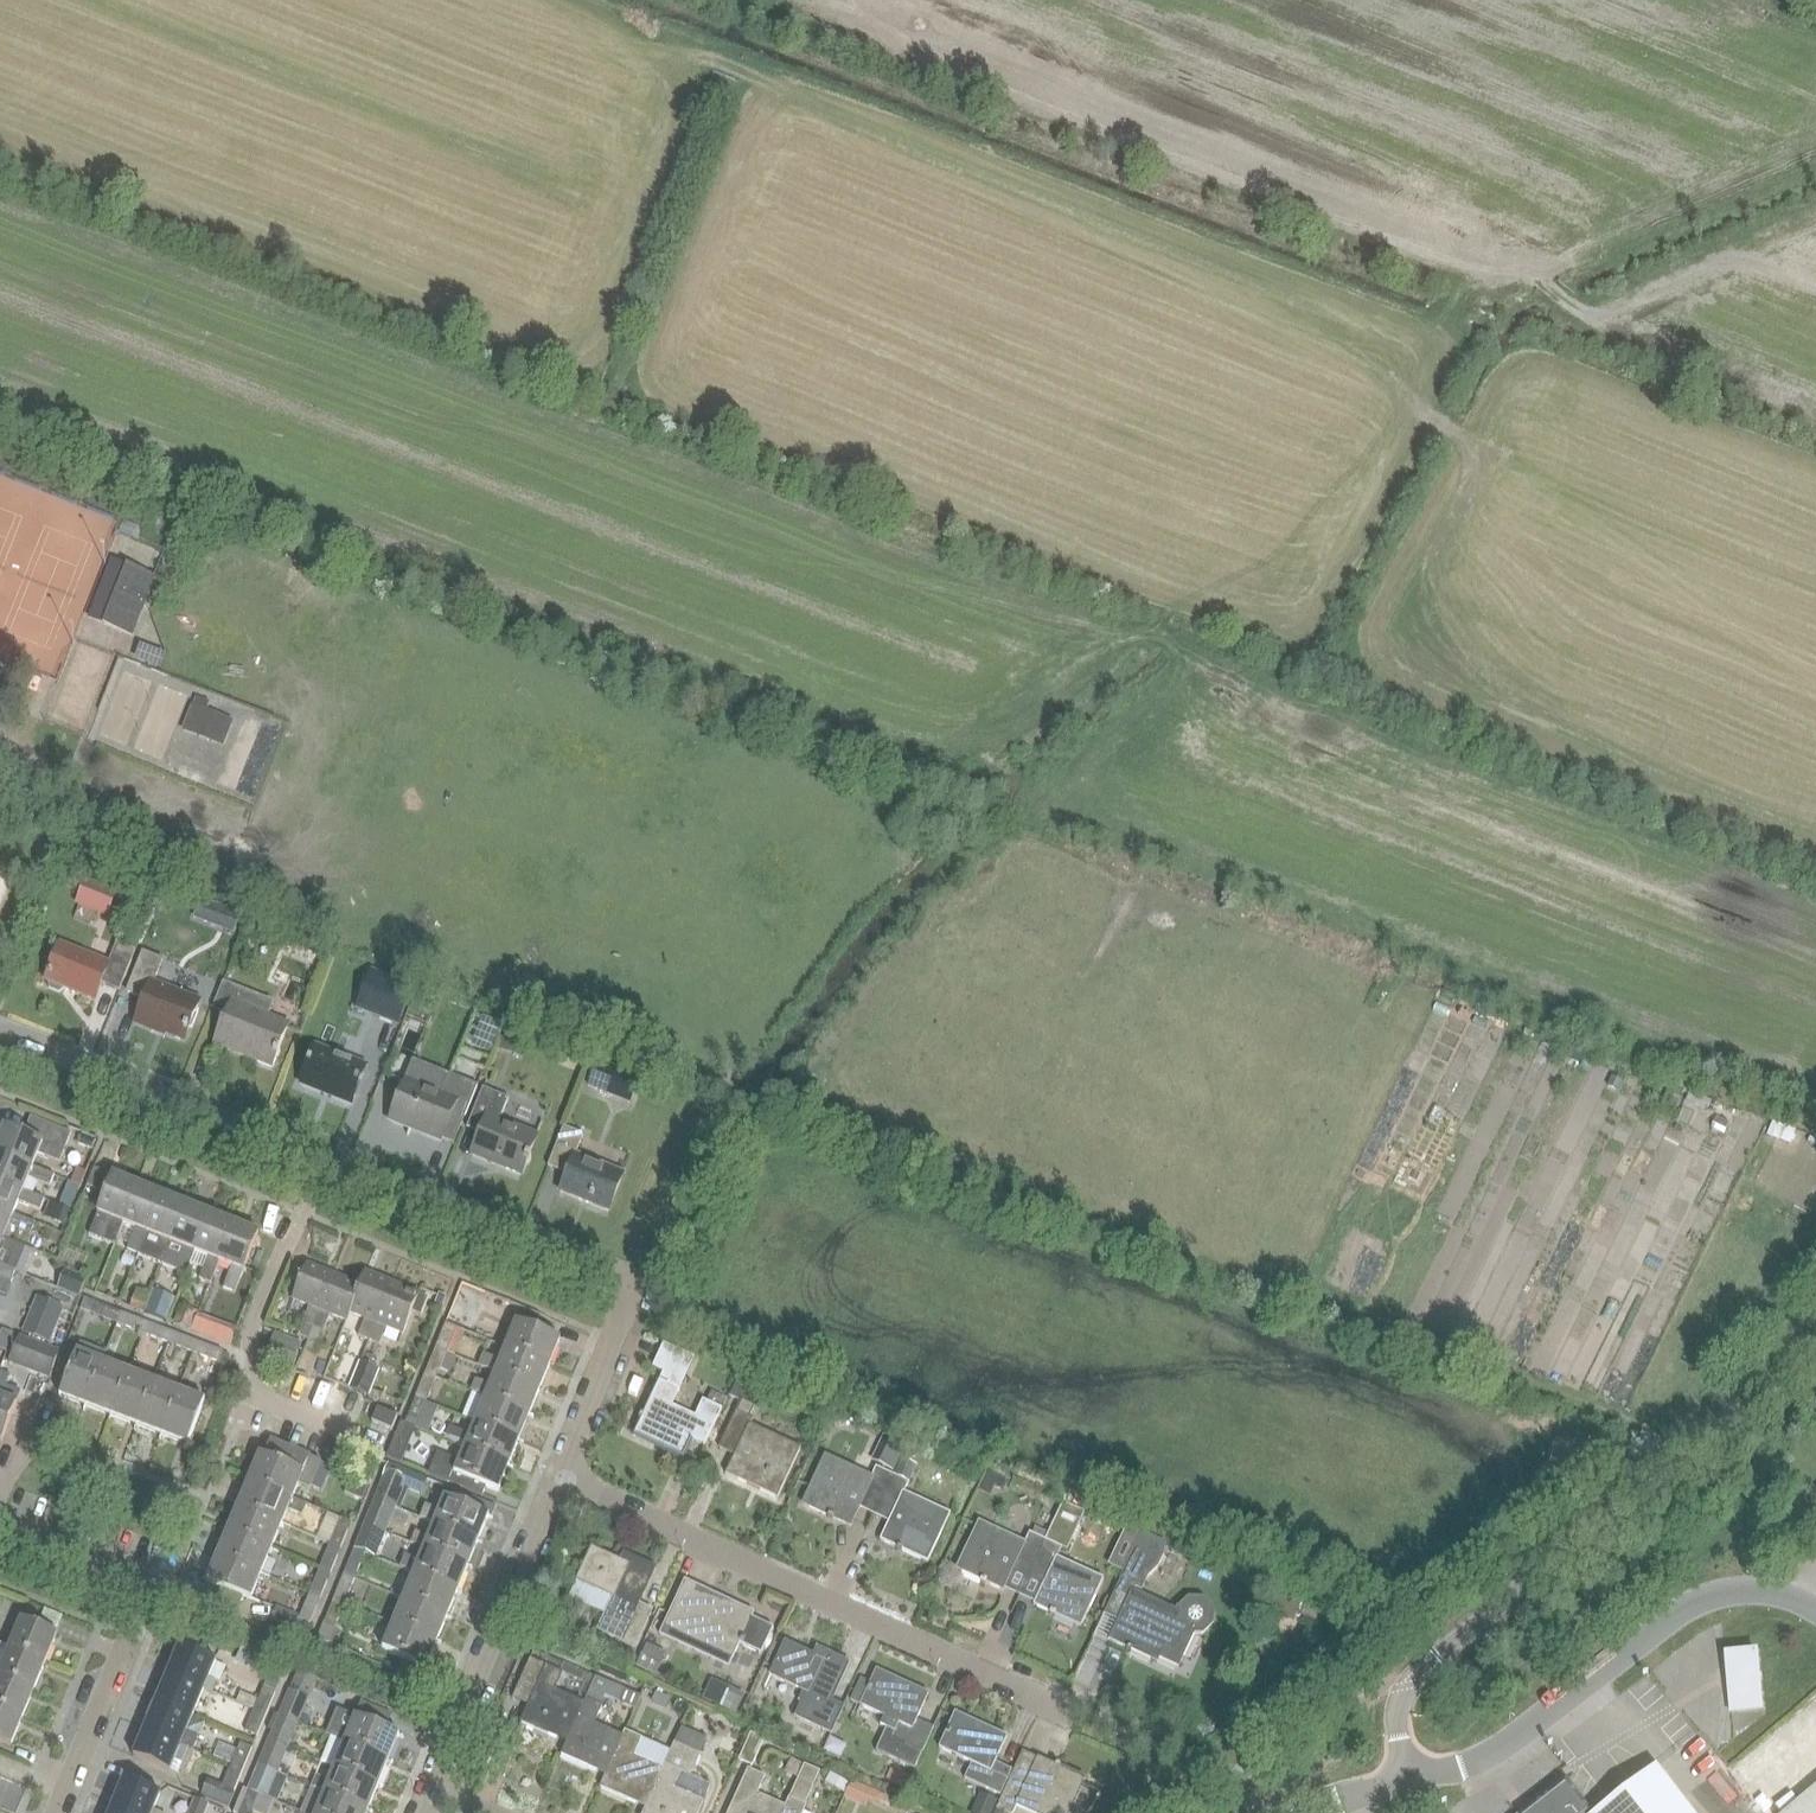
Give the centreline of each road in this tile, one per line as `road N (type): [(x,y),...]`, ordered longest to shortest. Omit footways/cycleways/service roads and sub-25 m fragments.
road 1 (residential): [(555,1478),(624,1312),(612,1275),(0,1030)]
road 2 (tertiary): [(1408,1784),(1397,1711),(1411,1680),(1815,1348)]
road 3 (residential): [(1066,1710),(555,1478)]
road 4 (unclassified): [(1408,1784),(1489,1759),(1728,1603),(1815,1611)]
road 5 (residential): [(72,1812),(146,1643),(149,1595),(130,1580),(0,1529)]
road 6 (residential): [(430,1788),(555,1478)]

